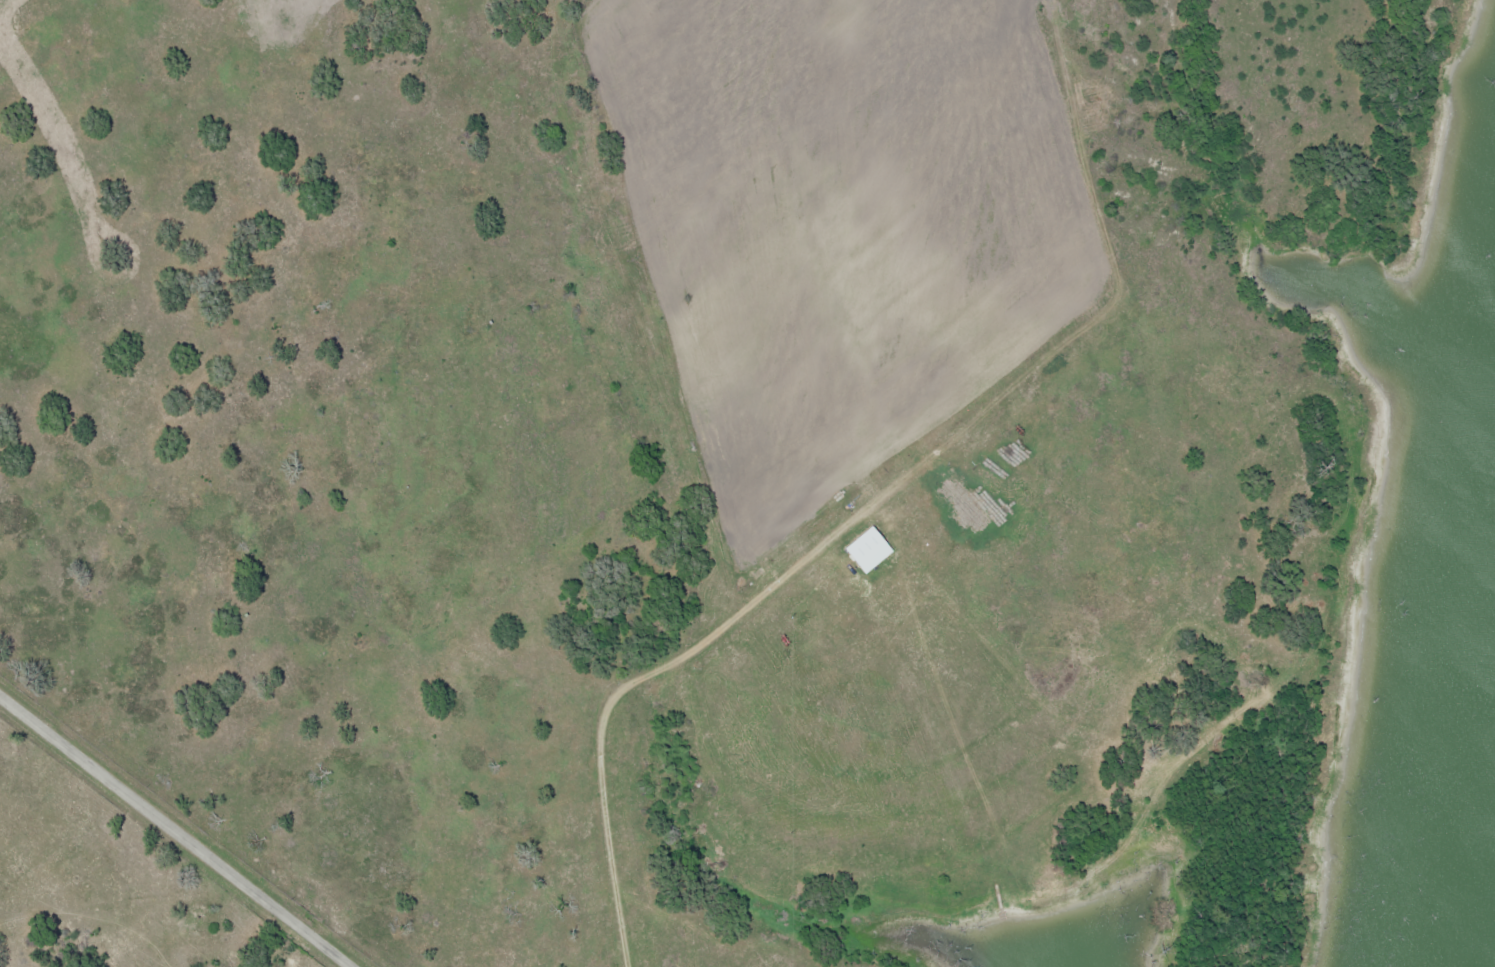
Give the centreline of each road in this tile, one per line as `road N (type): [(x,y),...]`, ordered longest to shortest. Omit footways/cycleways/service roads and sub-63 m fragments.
road 1 (residential): [(0,690),(360,966)]

